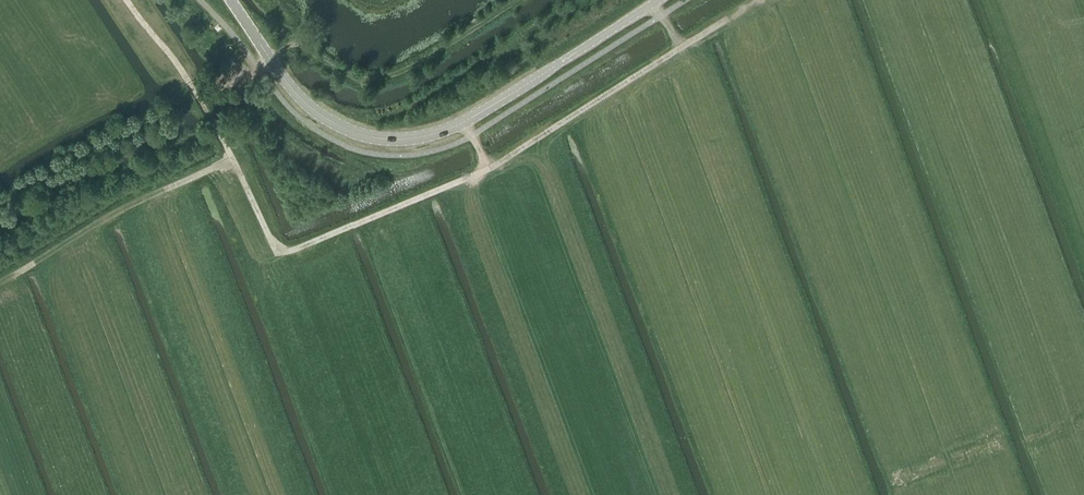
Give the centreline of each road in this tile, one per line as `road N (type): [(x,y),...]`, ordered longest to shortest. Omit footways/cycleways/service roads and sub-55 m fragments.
road 1 (track): [(215,131),(272,243),(293,250),(482,171),(724,20)]
road 2 (tertiary): [(230,0),(301,101),(347,131),(385,139),(464,122),(658,0)]
road 3 (track): [(231,160),(83,231),(16,274)]
road 4 (track): [(126,0),(215,131)]

